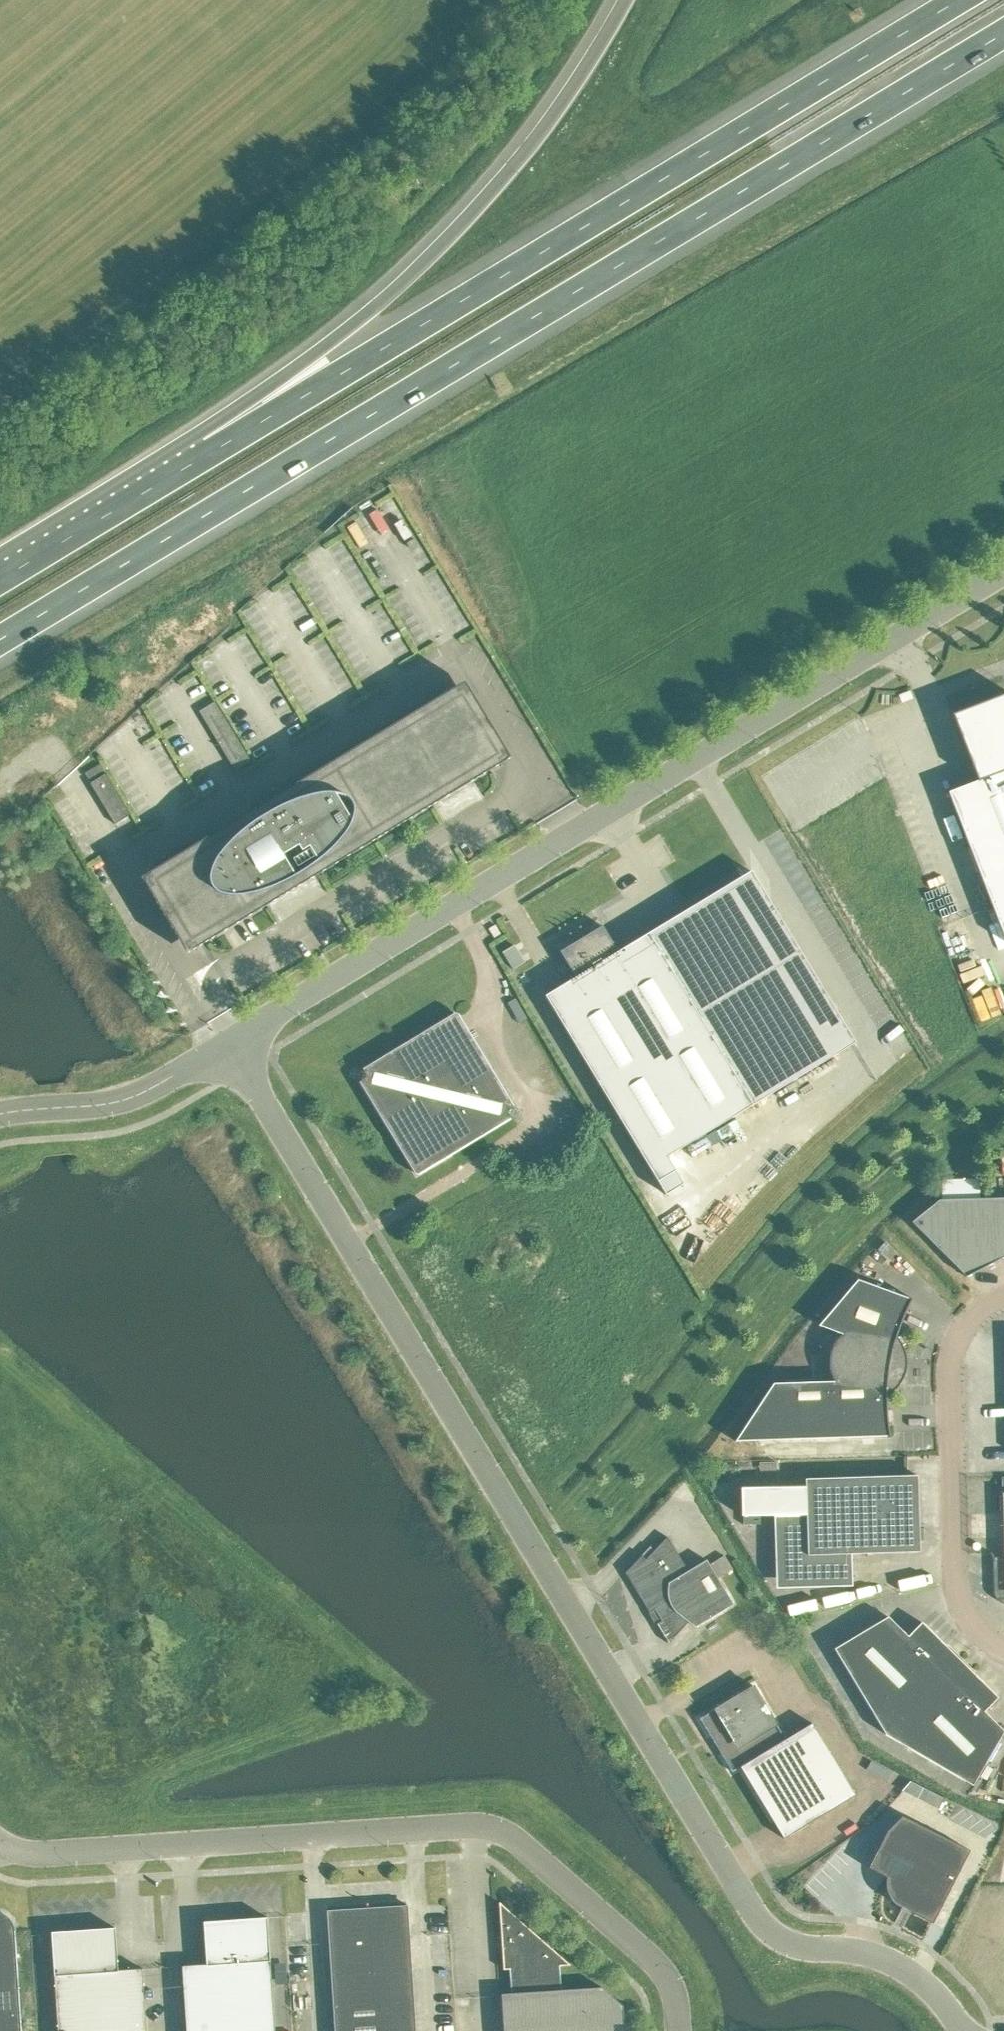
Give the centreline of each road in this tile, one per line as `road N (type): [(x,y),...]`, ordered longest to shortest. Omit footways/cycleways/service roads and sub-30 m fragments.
road 1 (residential): [(960,2030),(936,1995),(888,1962),(807,1949),(756,1917),(230,1044)]
road 2 (motorway): [(0,642),(1003,31)]
road 3 (residential): [(1003,574),(230,1044)]
road 4 (motorway): [(959,0),(211,453)]
road 5 (residential): [(0,1844),(48,1854),(490,1828),(510,1836),(660,1969),(677,2030)]
road 6 (motorway): [(623,0),(588,63),(502,181),(413,274),(211,453)]
road 7 (residential): [(1003,1300),(966,1322),(949,1365),(956,1591),(968,1617),(1003,1651)]
road 8 (motorway): [(211,453),(0,580)]
road 9 (residential): [(230,1044),(137,1096),(0,1116)]

